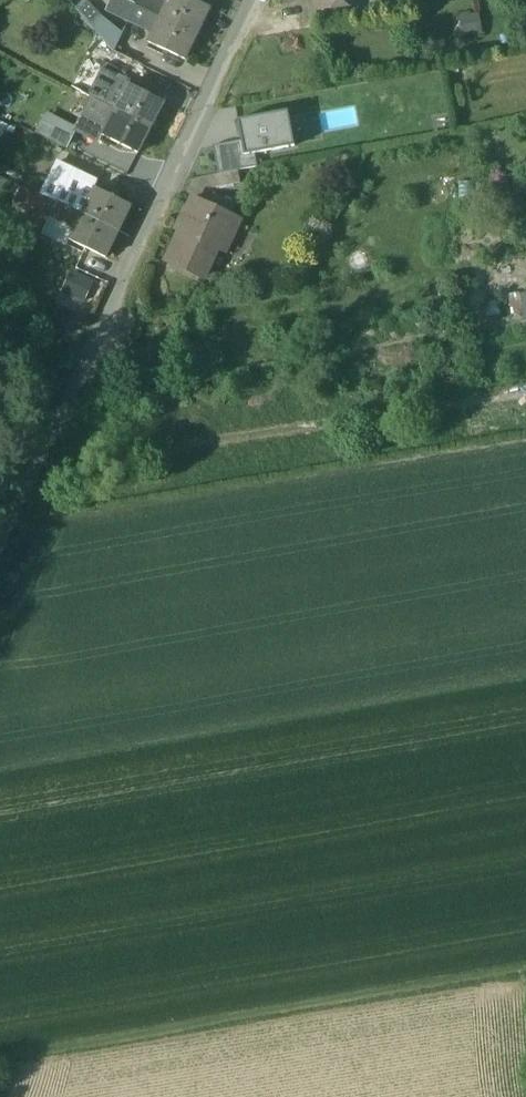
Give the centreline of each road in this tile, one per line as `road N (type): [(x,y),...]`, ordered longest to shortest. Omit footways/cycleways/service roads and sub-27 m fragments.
road 1 (residential): [(254,0),(0,543)]
road 2 (track): [(0,1058),(525,967)]

